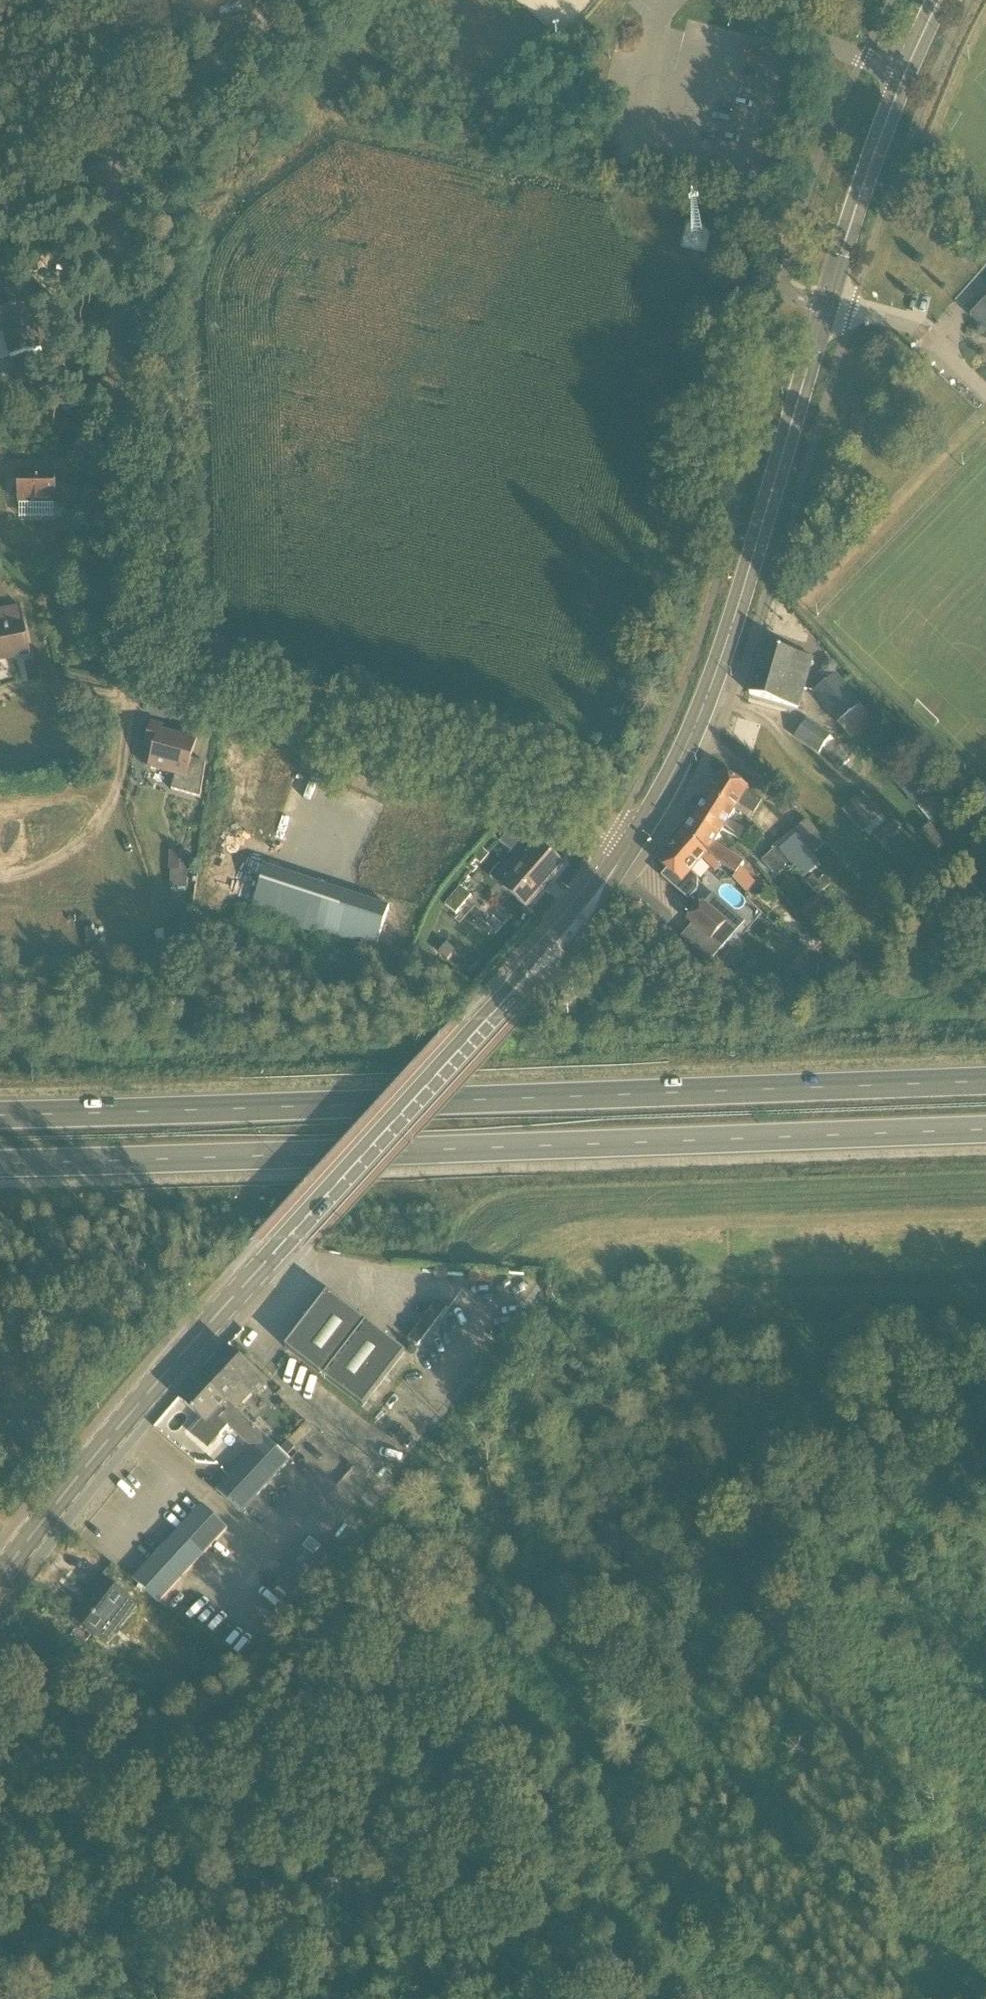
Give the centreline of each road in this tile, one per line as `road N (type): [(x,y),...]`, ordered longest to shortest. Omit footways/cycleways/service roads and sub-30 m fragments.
road 1 (residential): [(614,831),(142,687),(126,672),(128,185),(135,132),(281,0)]
road 2 (secondary): [(0,1596),(87,1471),(491,1016),(636,840)]
road 3 (trunk): [(985,1080),(0,1112)]
road 4 (trunk): [(0,1164),(985,1132)]
road 5 (secondary): [(636,840),(681,760),(725,653),(857,202),(942,0)]
road 6 (track): [(0,1649),(197,1706),(358,1800),(548,1867)]
road 7 (track): [(133,679),(120,783),(108,810),(80,846),(33,870),(0,875)]
road 8 (track): [(731,1224),(985,1217)]
road 9 (track): [(731,1224),(591,1231),(508,1264)]

